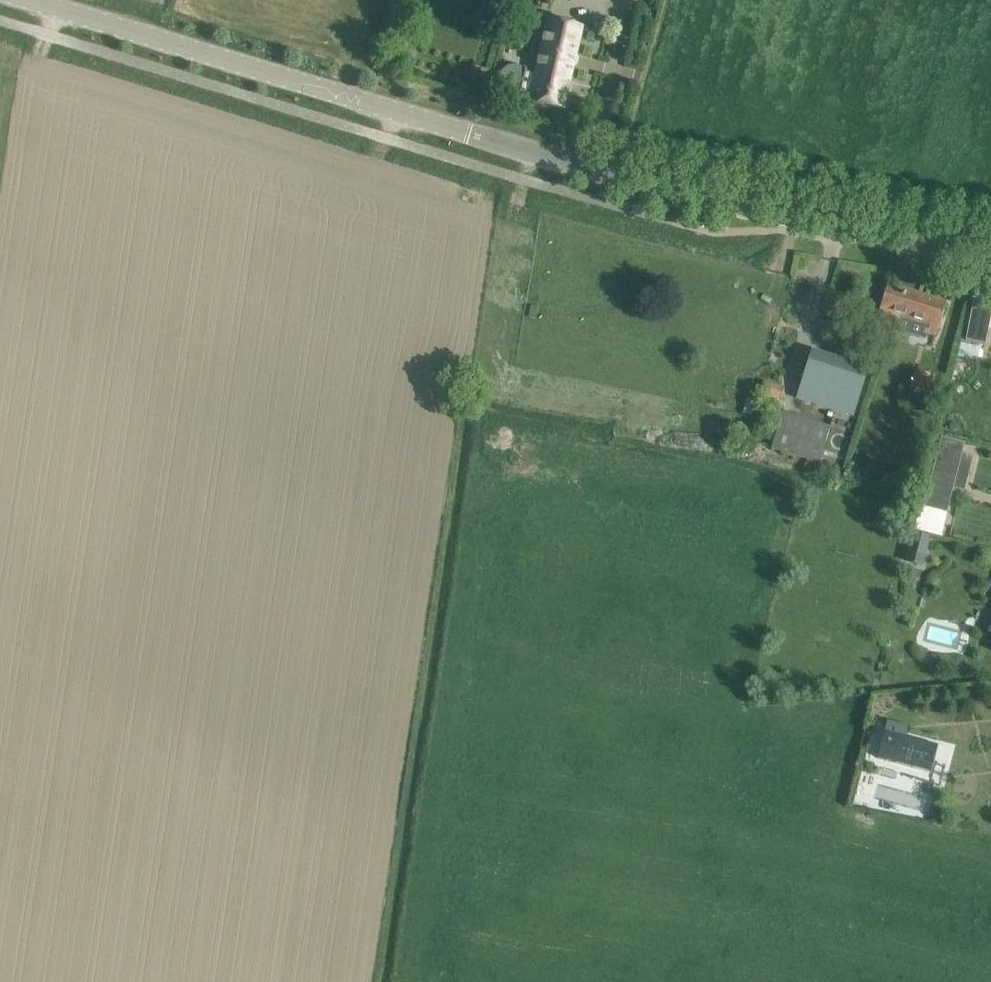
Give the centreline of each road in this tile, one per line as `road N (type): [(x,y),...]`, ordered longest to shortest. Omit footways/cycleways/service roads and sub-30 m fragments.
road 1 (tertiary): [(990,256),(708,199),(34,0)]

